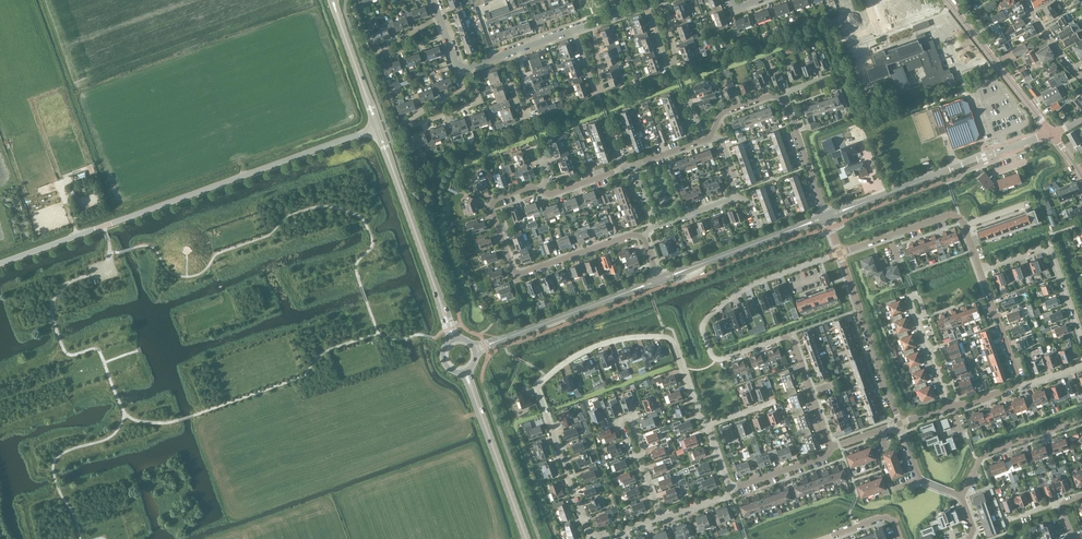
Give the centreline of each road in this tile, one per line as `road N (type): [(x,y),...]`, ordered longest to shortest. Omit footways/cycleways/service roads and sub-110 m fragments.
road 1 (residential): [(705,427),(666,337),(599,345),(539,386),(589,532),(601,538),(659,517)]
road 2 (unclassified): [(0,263),(375,128)]
road 3 (residential): [(832,447),(793,341),(719,359),(703,327),(754,284),(840,254)]
road 4 (residential): [(540,190),(491,204),(515,273),(643,238)]
road 5 (unclassified): [(826,217),(1050,133)]
road 6 (residential): [(471,66),(480,101),(411,126),(461,88),(454,66)]
road 7 (residential): [(900,423),(840,254)]
road 8 (unclassified): [(660,280),(826,217)]
road 9 (unclassified): [(501,340),(660,280)]
road 10 (tertiary): [(1050,133),(946,0)]
road 11 (tertiary): [(441,305),(388,157)]
road 12 (tertiary): [(526,538),(473,394)]
road 13 (residential): [(961,497),(983,454),(1081,419)]
road 14 (residential): [(573,30),(598,90),(593,23)]
road 15 (residential): [(445,36),(382,53),(438,17)]
road 16 (residential): [(667,0),(672,64),(646,4)]
road 17 (residential): [(889,236),(956,216),(979,269)]
road 18 (residential): [(826,217),(786,102)]
road 19 (residential): [(1017,383),(979,269)]

